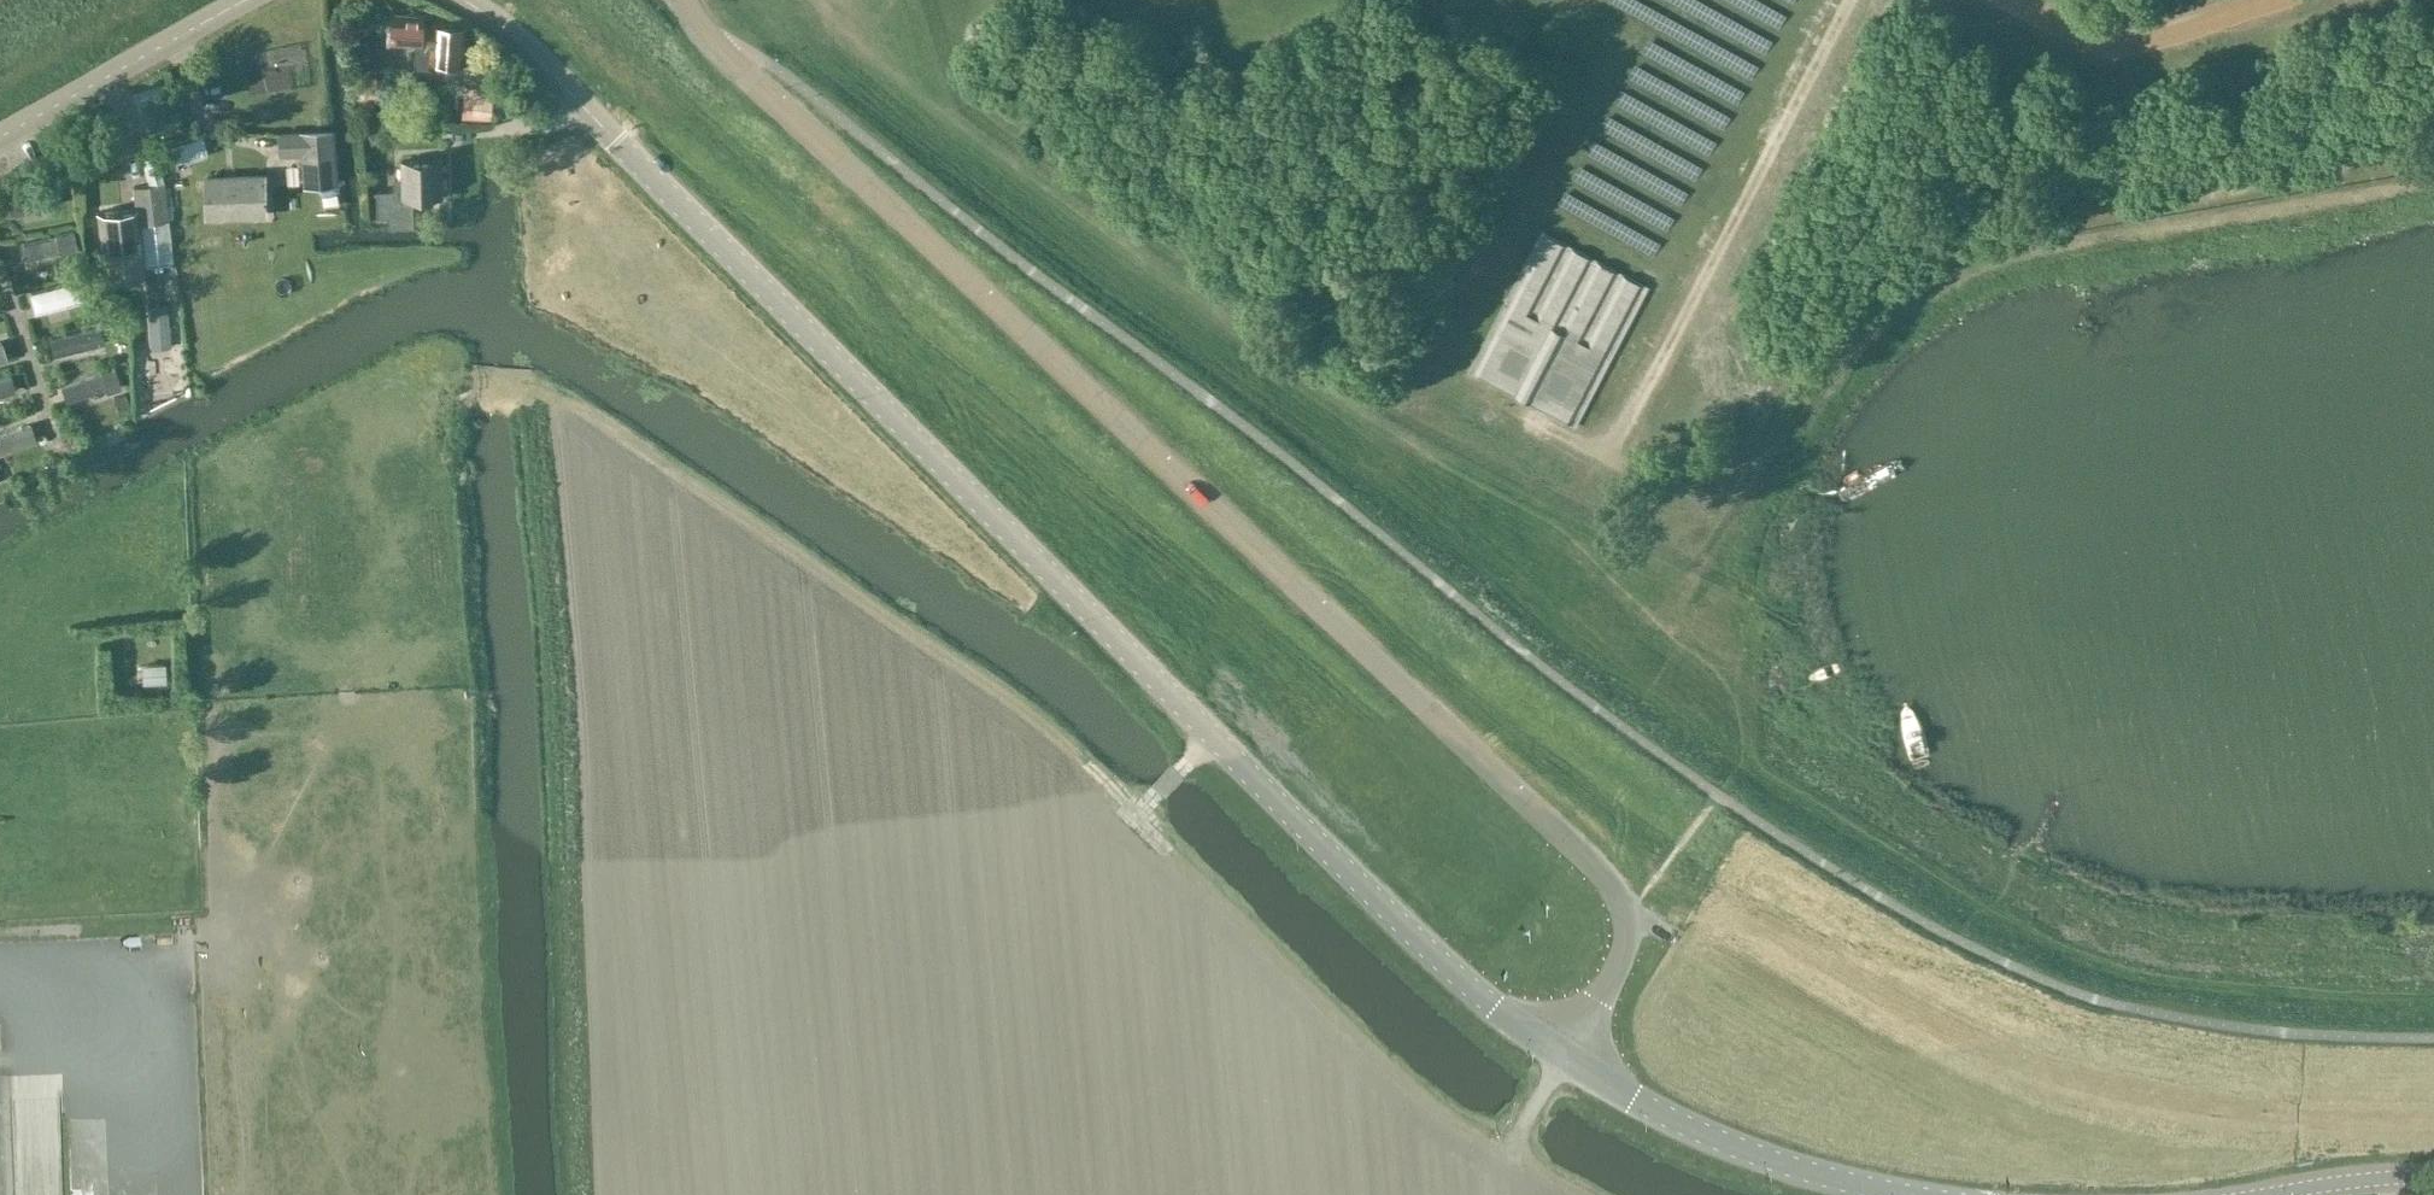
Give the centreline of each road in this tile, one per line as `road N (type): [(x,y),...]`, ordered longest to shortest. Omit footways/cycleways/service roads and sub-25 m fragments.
road 1 (tertiary): [(1918,1194),(1715,1139),(1487,995),(1421,940),(528,48),(464,0)]
road 2 (tertiary): [(0,138),(248,0)]
road 3 (tertiary): [(2433,1175),(2257,1194)]

